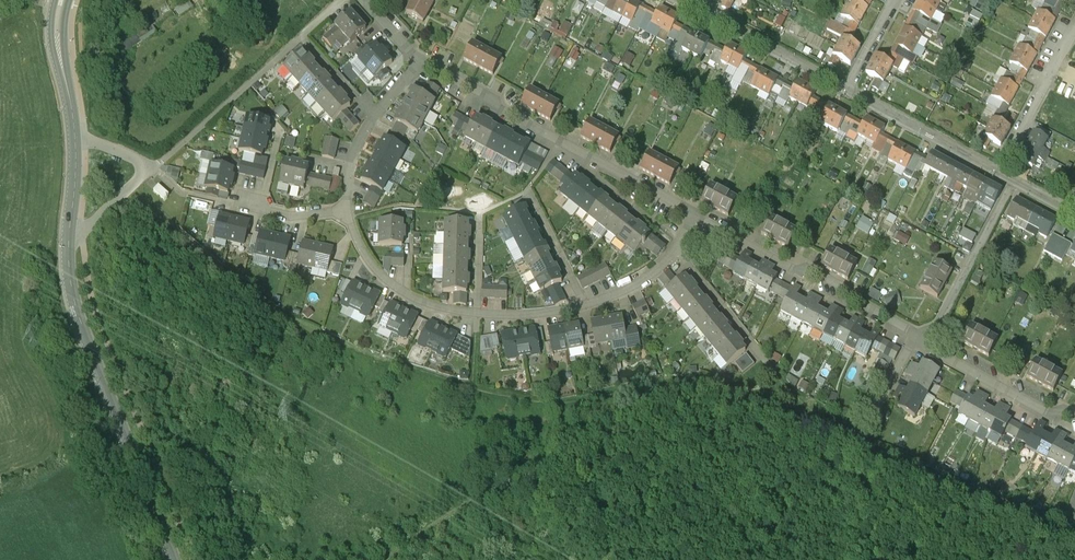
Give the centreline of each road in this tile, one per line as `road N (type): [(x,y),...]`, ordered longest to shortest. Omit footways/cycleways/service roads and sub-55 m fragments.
road 1 (tertiary): [(61,0),(58,38),(75,136),(68,245),(75,305),(174,559)]
road 2 (residential): [(696,212),(418,60)]
road 3 (residential): [(927,339),(696,212)]
road 4 (track): [(75,136),(145,168),(68,245)]
road 5 (residential): [(927,339),(1015,179)]
road 6 (residential): [(700,7),(849,88)]
road 7 (residential): [(849,88),(998,169)]
road 8 (residential): [(1074,418),(927,339)]
road 9 (residential): [(1074,28),(998,169)]
road 10 (residential): [(676,248),(778,371)]
road 11 (residential): [(585,305),(527,190)]
road 12 (residential): [(861,445),(910,347),(927,339)]

